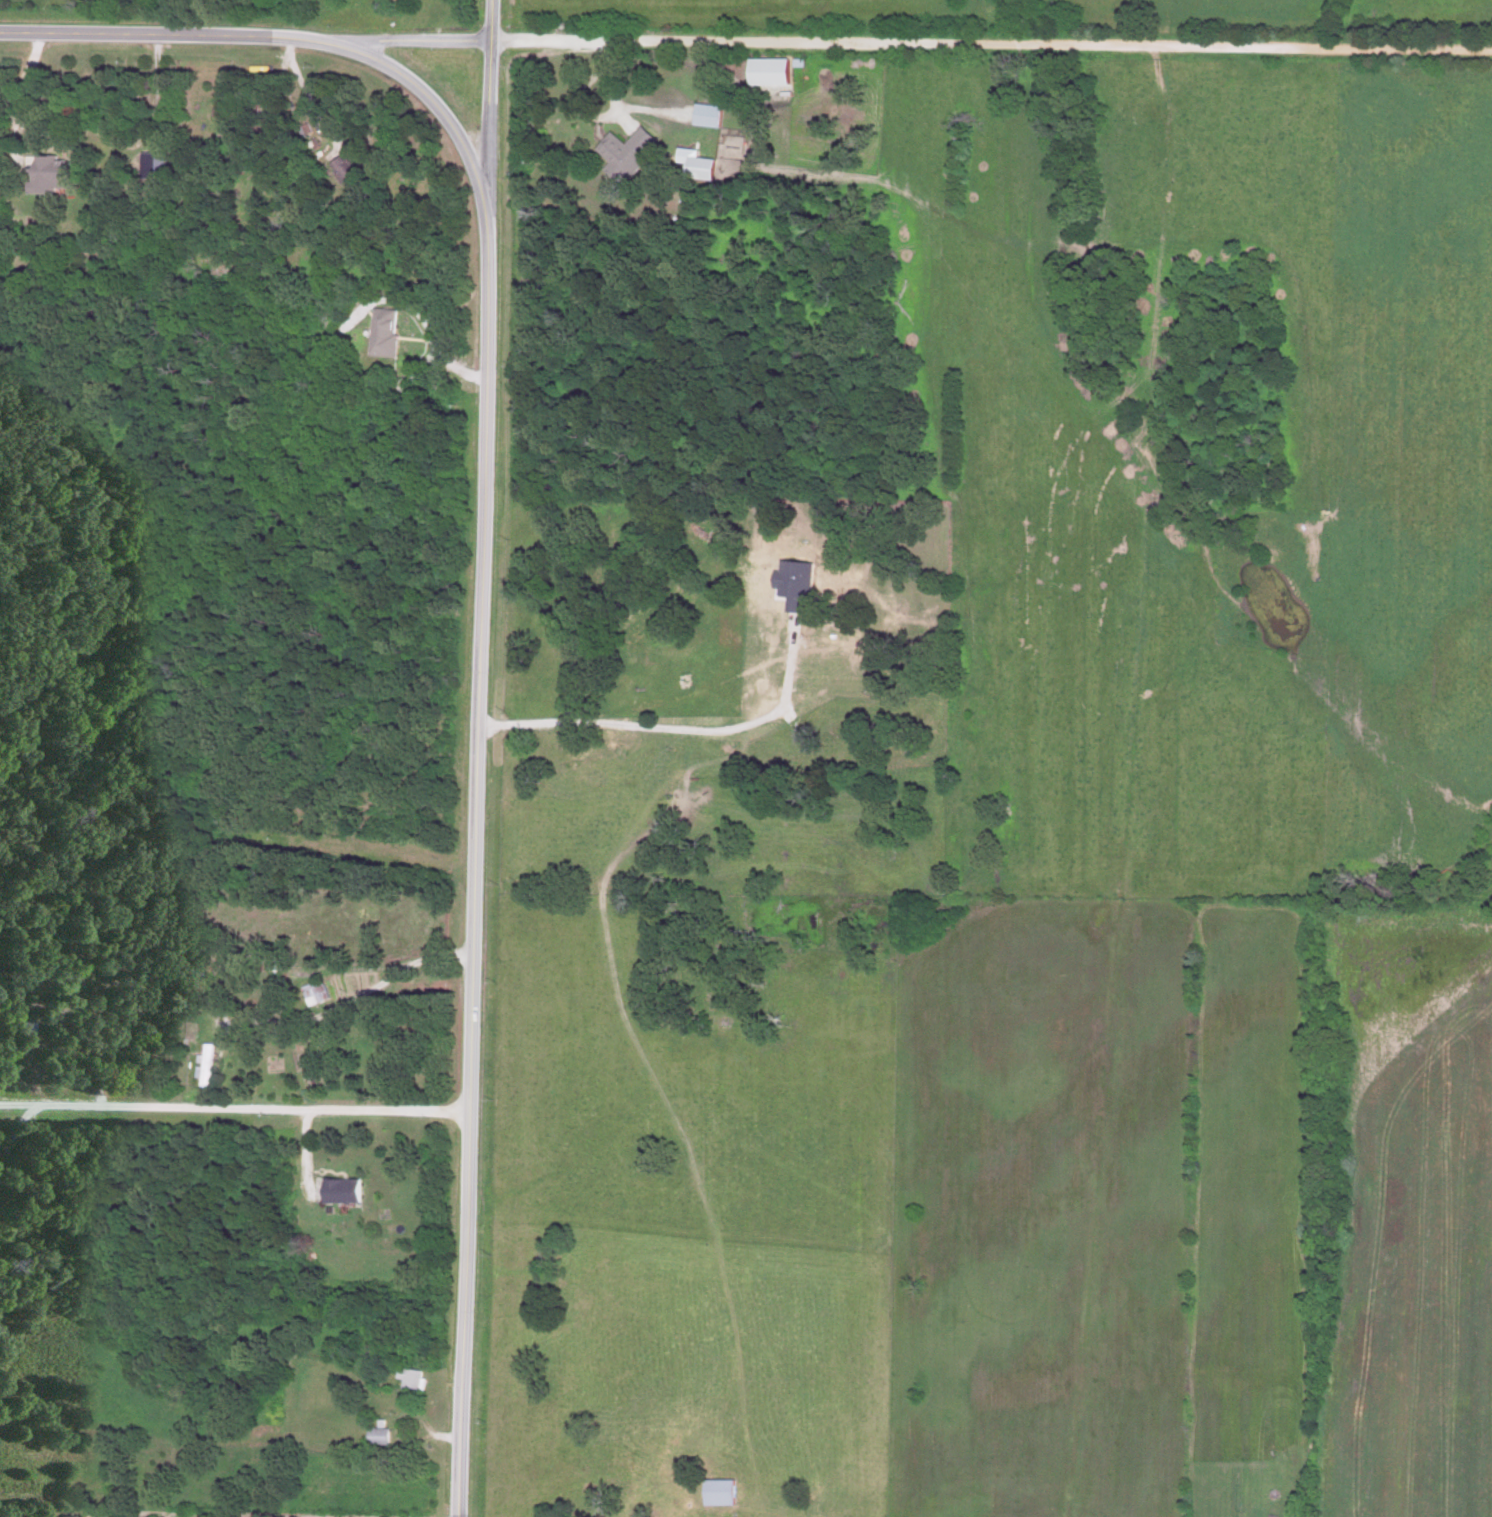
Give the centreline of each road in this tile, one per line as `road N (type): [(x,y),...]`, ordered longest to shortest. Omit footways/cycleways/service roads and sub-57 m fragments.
road 1 (secondary): [(454,1516),(483,280),(474,157),(409,84),(358,50),(332,43),(0,36)]
road 2 (residential): [(358,50),(678,42),(1491,54)]
road 3 (residential): [(468,1113),(0,1105)]
road 4 (secondary): [(474,157),(490,88),(491,0)]

